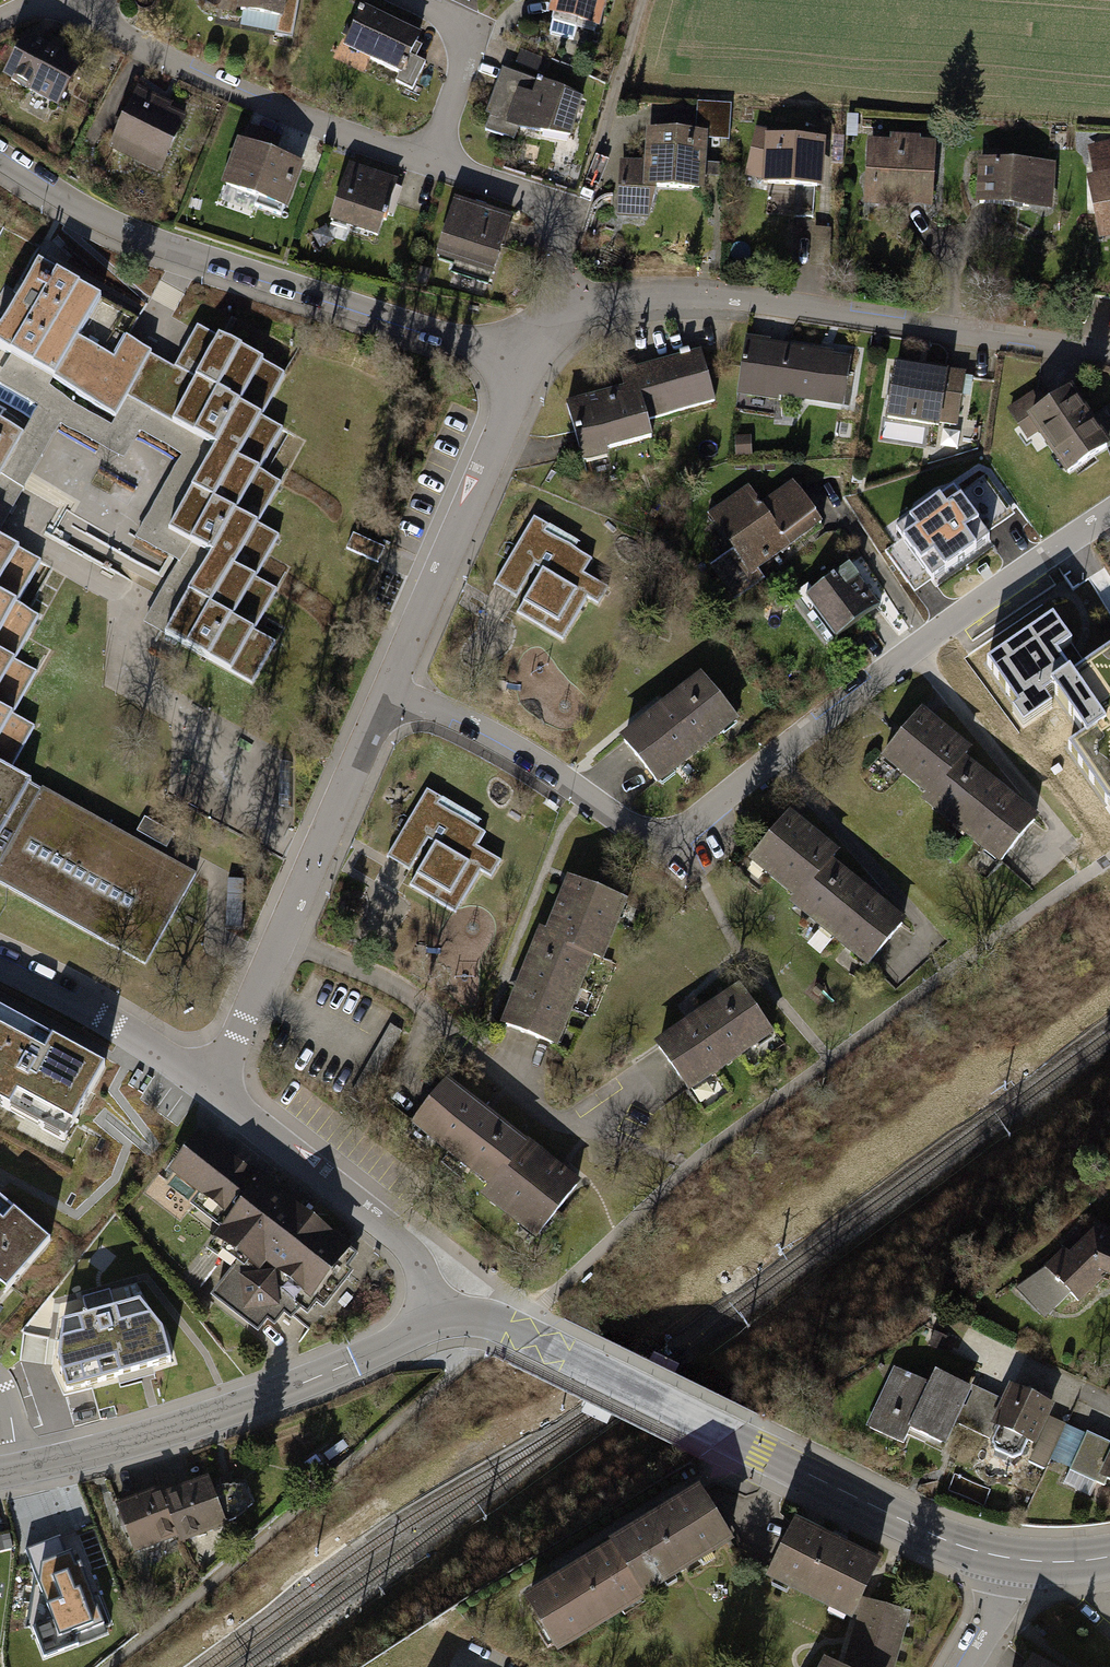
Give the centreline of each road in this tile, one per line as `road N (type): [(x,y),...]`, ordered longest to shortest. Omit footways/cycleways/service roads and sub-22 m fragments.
road 1 (residential): [(1109,512),(926,637),(688,821),(651,830),(623,820),(468,716),(383,691)]
road 2 (residential): [(526,361),(122,233),(0,158)]
road 3 (residential): [(1109,354),(708,296),(635,296),(562,317)]
road 4 (tertiary): [(439,1323),(256,1403),(0,1474)]
road 5 (residential): [(383,691),(212,1087)]
road 6 (residential): [(82,0),(140,48),(302,117),(426,156)]
road 7 (residential): [(526,361),(383,691)]
road 8 (residential): [(212,1087),(402,1241),(439,1323)]
road 9 (tertiary): [(1014,1564),(923,1533),(735,1436)]
road 10 (residential): [(426,156),(579,215),(562,262),(562,317)]
road 11 (residential): [(0,965),(212,1087)]
road 12 (tertiary): [(533,1338),(735,1436)]
road 13 (residential): [(404,0),(469,29),(426,156)]

